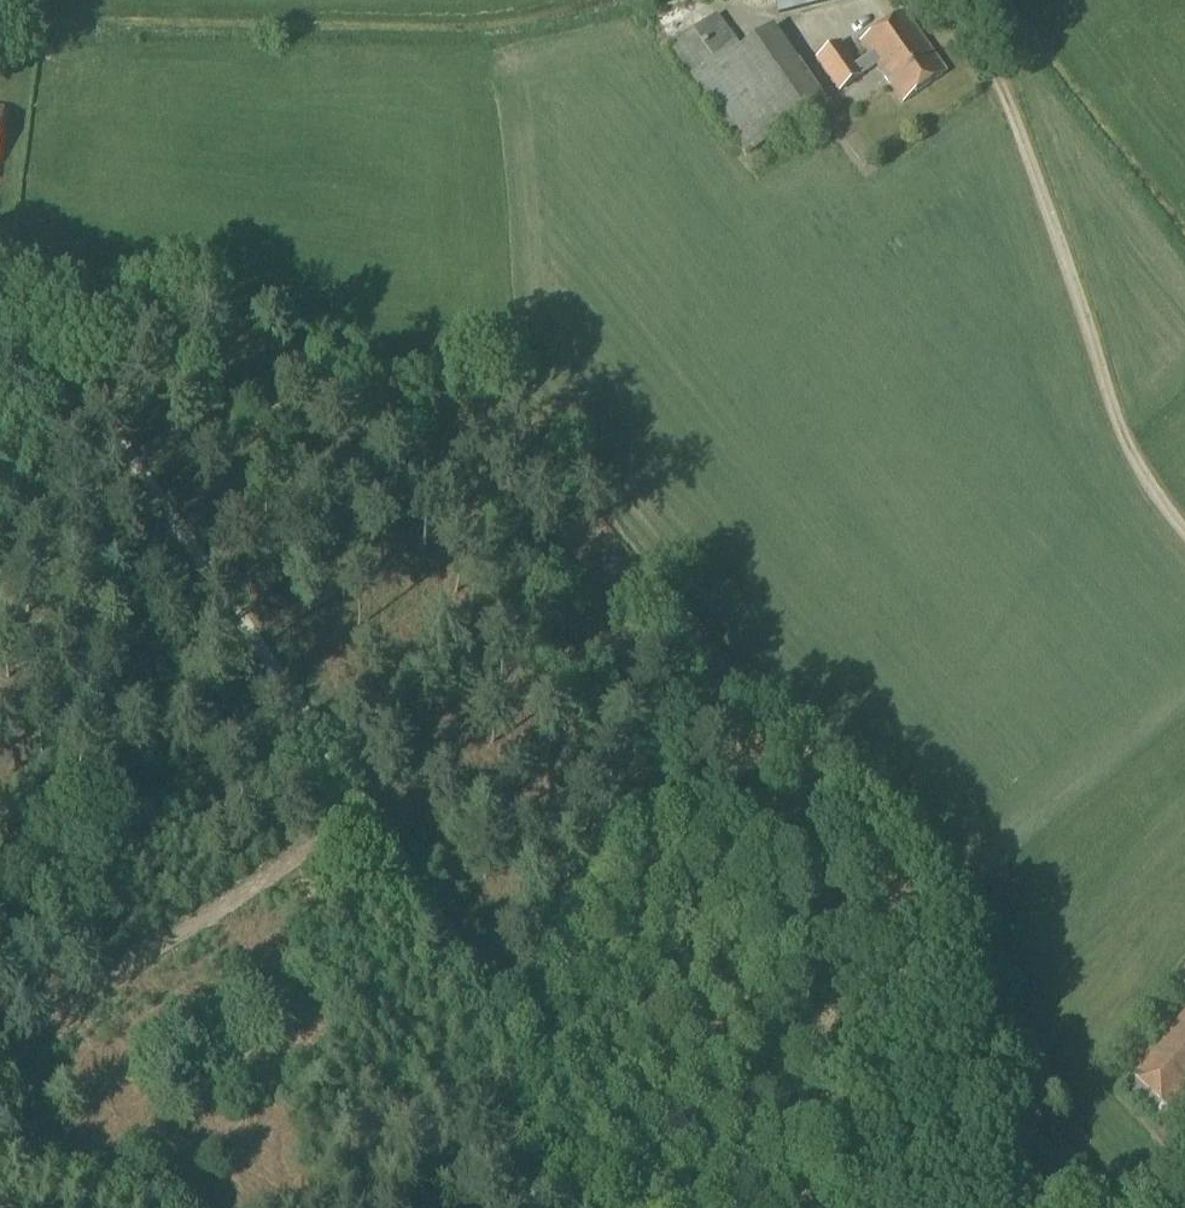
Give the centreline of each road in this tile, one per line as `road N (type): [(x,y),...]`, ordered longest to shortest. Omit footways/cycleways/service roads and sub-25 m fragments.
road 1 (track): [(634,1207),(365,794),(0,259)]

